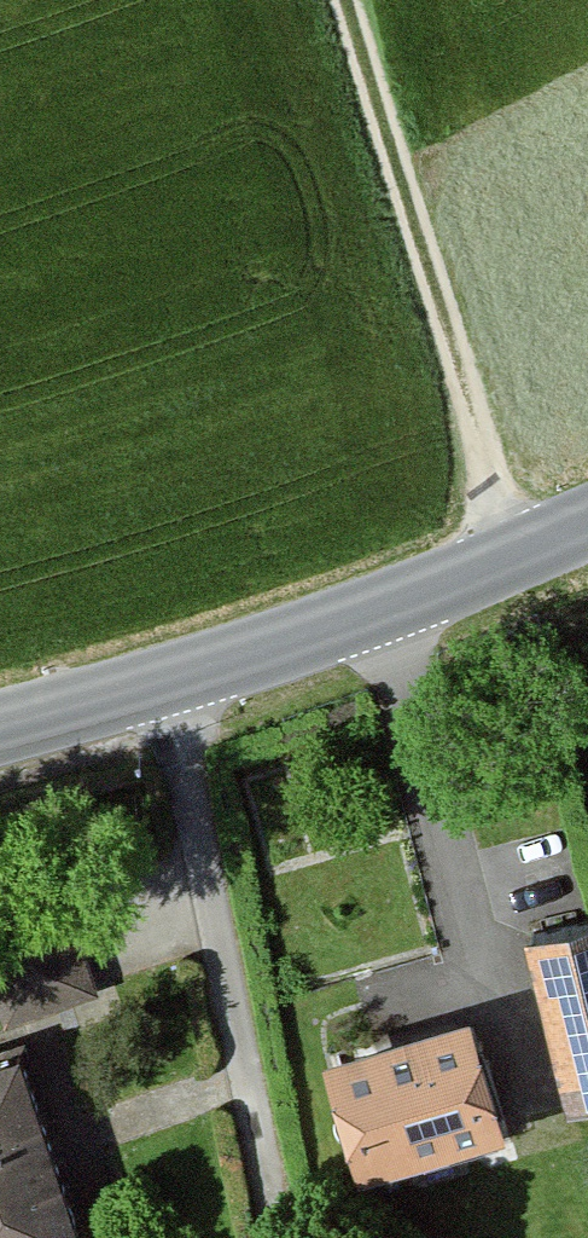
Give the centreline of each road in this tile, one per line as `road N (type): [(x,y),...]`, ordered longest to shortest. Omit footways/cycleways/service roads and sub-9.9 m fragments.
road 1 (track): [(346,0),(520,550)]
road 2 (residential): [(155,678),(270,1237)]
road 3 (secondary): [(155,678),(378,607),(587,521)]
road 4 (secondary): [(0,721),(155,678)]

